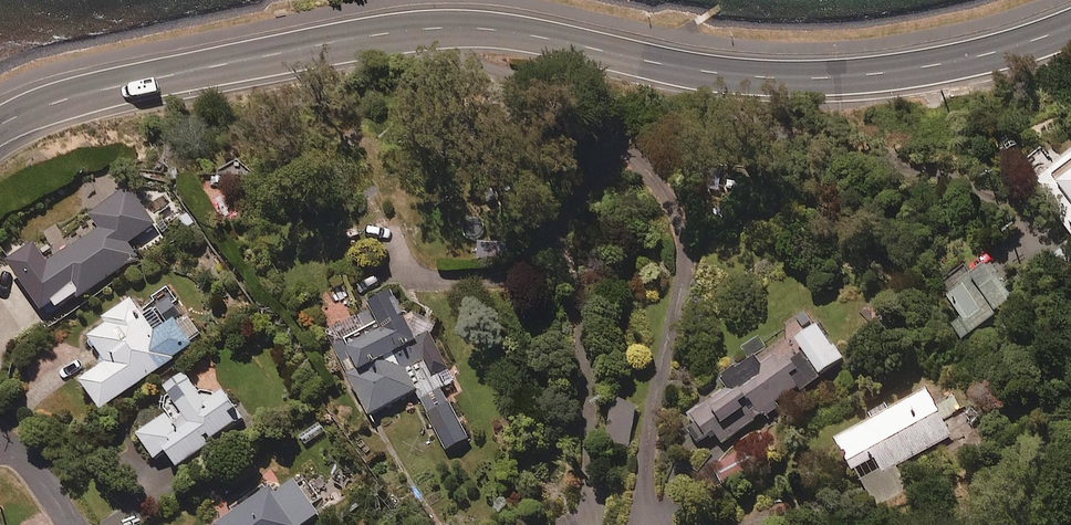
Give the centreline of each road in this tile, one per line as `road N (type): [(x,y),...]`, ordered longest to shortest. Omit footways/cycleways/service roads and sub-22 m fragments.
road 1 (secondary): [(1070,26),(988,54),(822,78),(711,72),(488,28),(432,28),(113,87),(0,126)]

